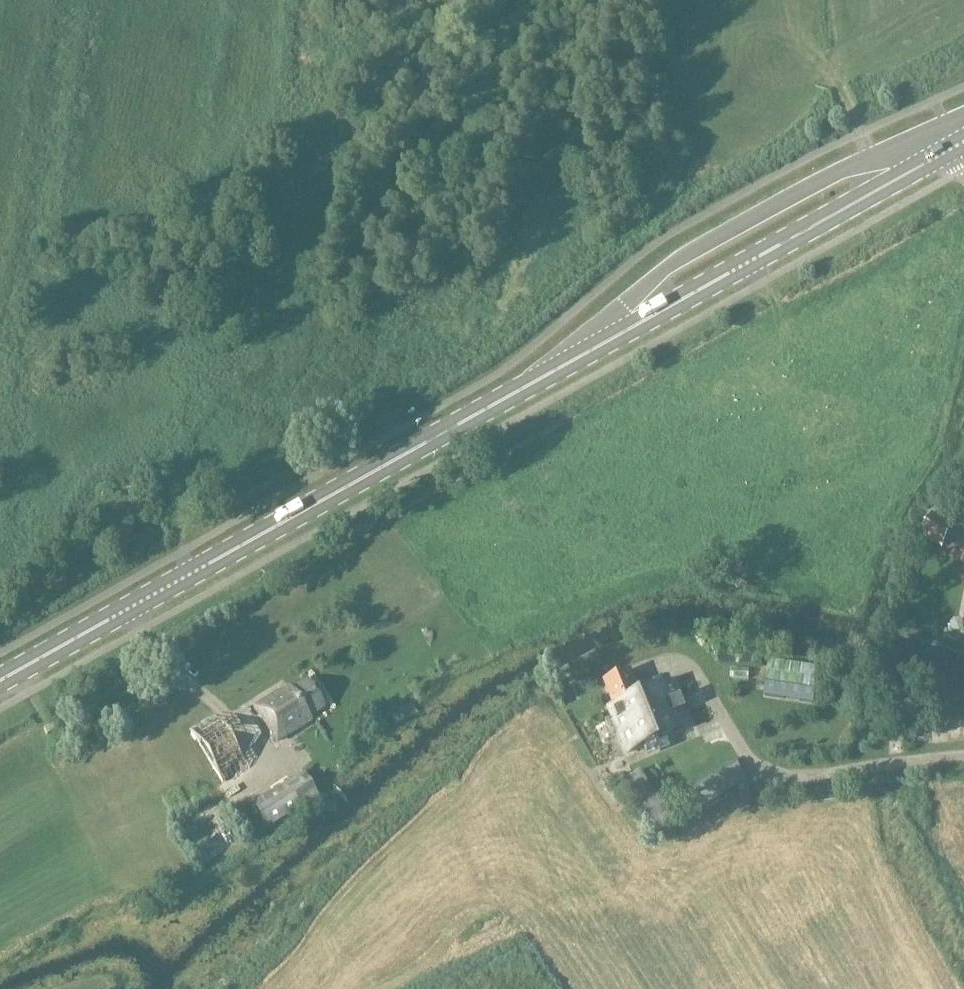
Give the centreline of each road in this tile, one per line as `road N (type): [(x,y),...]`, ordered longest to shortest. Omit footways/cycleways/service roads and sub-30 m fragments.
road 1 (primary): [(0,682),(953,148)]

